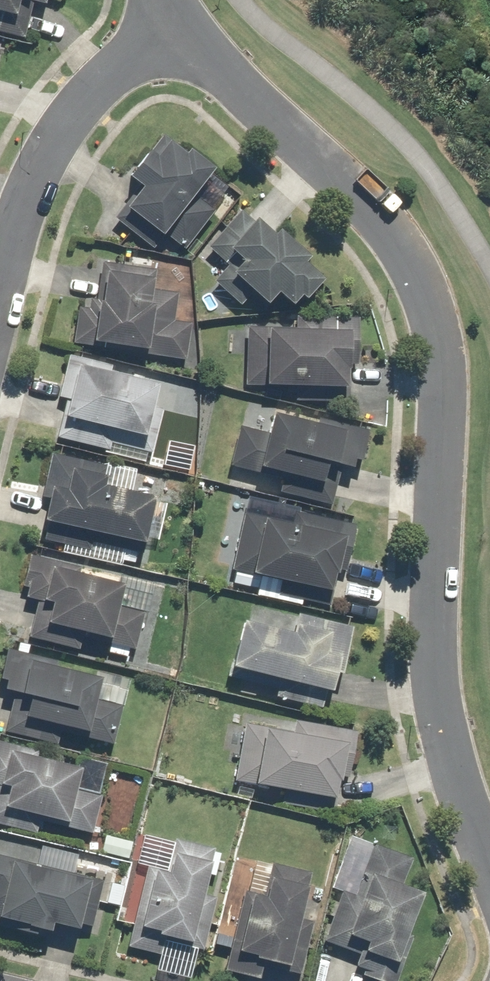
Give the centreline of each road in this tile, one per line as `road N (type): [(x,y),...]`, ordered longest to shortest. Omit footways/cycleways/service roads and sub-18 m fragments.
road 1 (residential): [(174,22),(389,231),(433,307),(442,379),(431,621),(443,733),(489,855)]
road 2 (residential): [(0,262),(33,164),(65,114),(174,22)]

